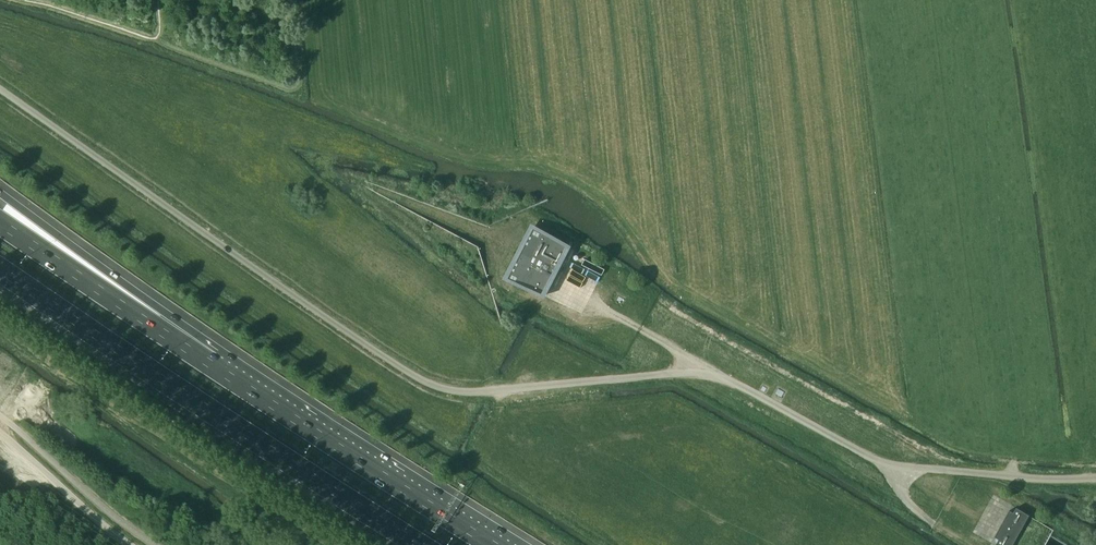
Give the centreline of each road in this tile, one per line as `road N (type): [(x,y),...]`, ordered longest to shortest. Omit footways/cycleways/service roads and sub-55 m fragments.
road 1 (unclassified): [(1095,478),(894,465),(714,372),(480,392),(438,387),(0,89)]
road 2 (motorway): [(0,268),(419,544)]
road 3 (motorway): [(495,544),(210,364)]
road 4 (motorway): [(210,364),(0,193)]
road 5 (motorway): [(210,364),(0,223)]
road 6 (unclassified): [(0,434),(130,544)]

